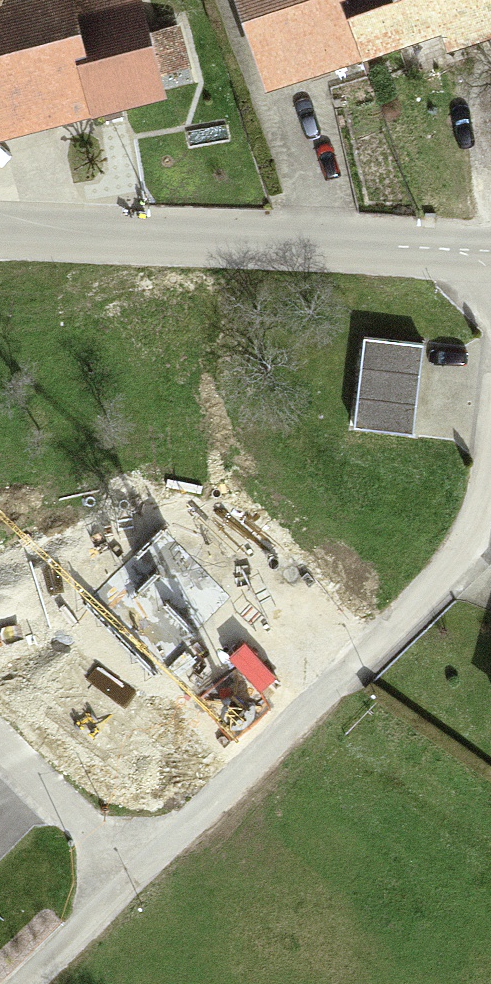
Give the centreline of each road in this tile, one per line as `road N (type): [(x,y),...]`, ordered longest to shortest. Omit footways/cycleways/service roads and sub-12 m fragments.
road 1 (residential): [(143,873),(469,524),(490,414)]
road 2 (tertiary): [(490,266),(0,236)]
road 3 (residential): [(143,873),(0,751)]
road 4 (residential): [(29,983),(143,873)]

